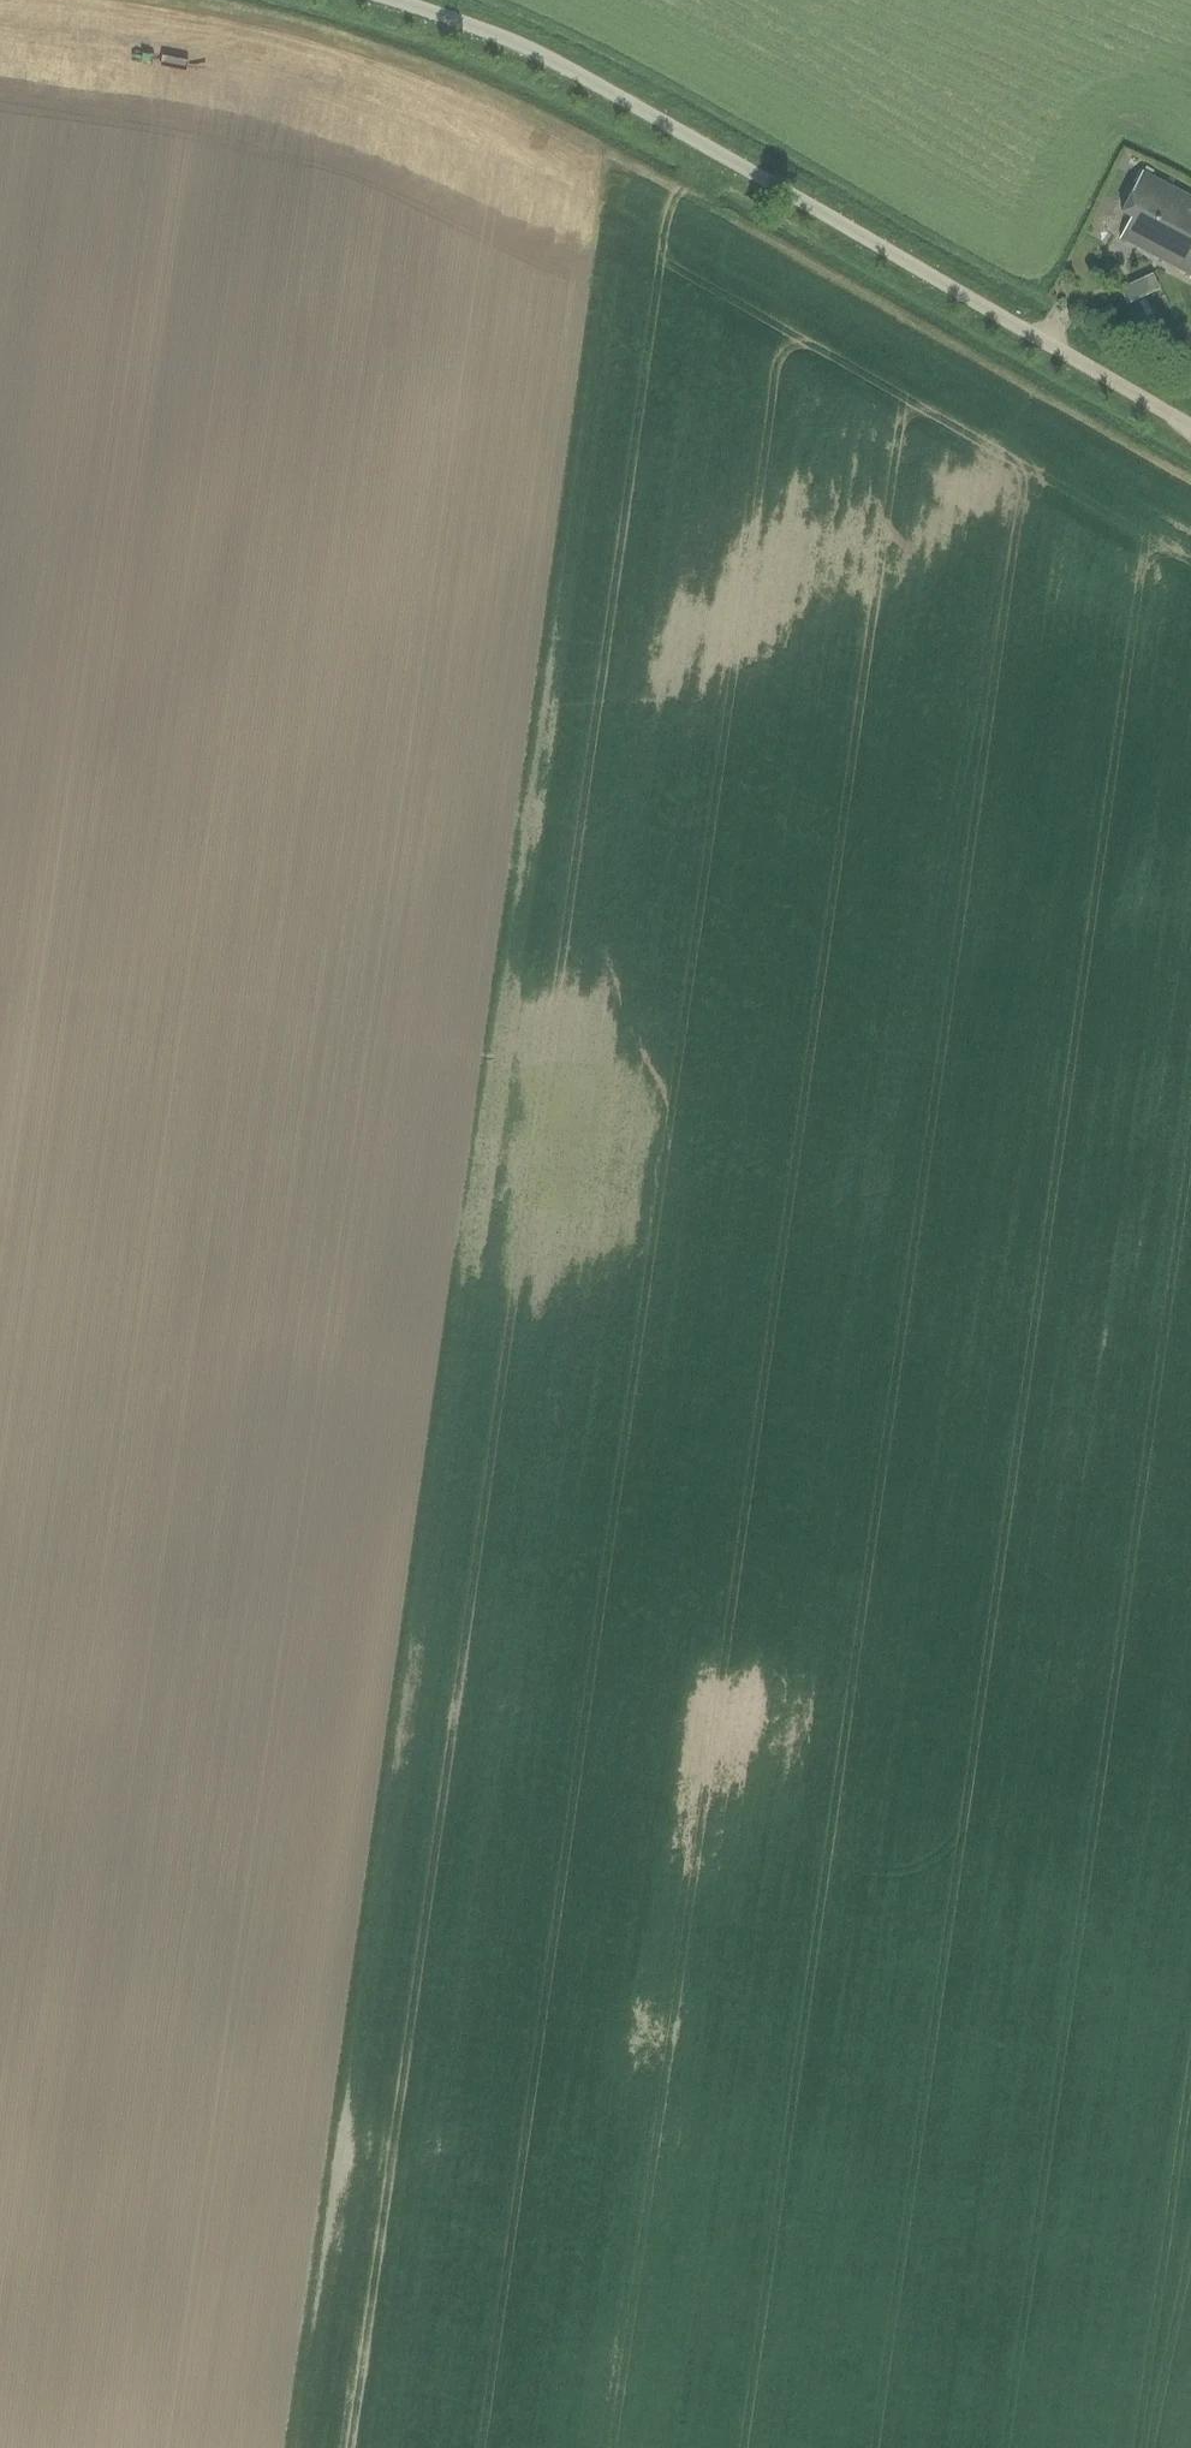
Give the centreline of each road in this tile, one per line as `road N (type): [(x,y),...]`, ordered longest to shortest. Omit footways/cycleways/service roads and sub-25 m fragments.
road 1 (unclassified): [(1190,427),(582,79),(479,31),(383,0)]

